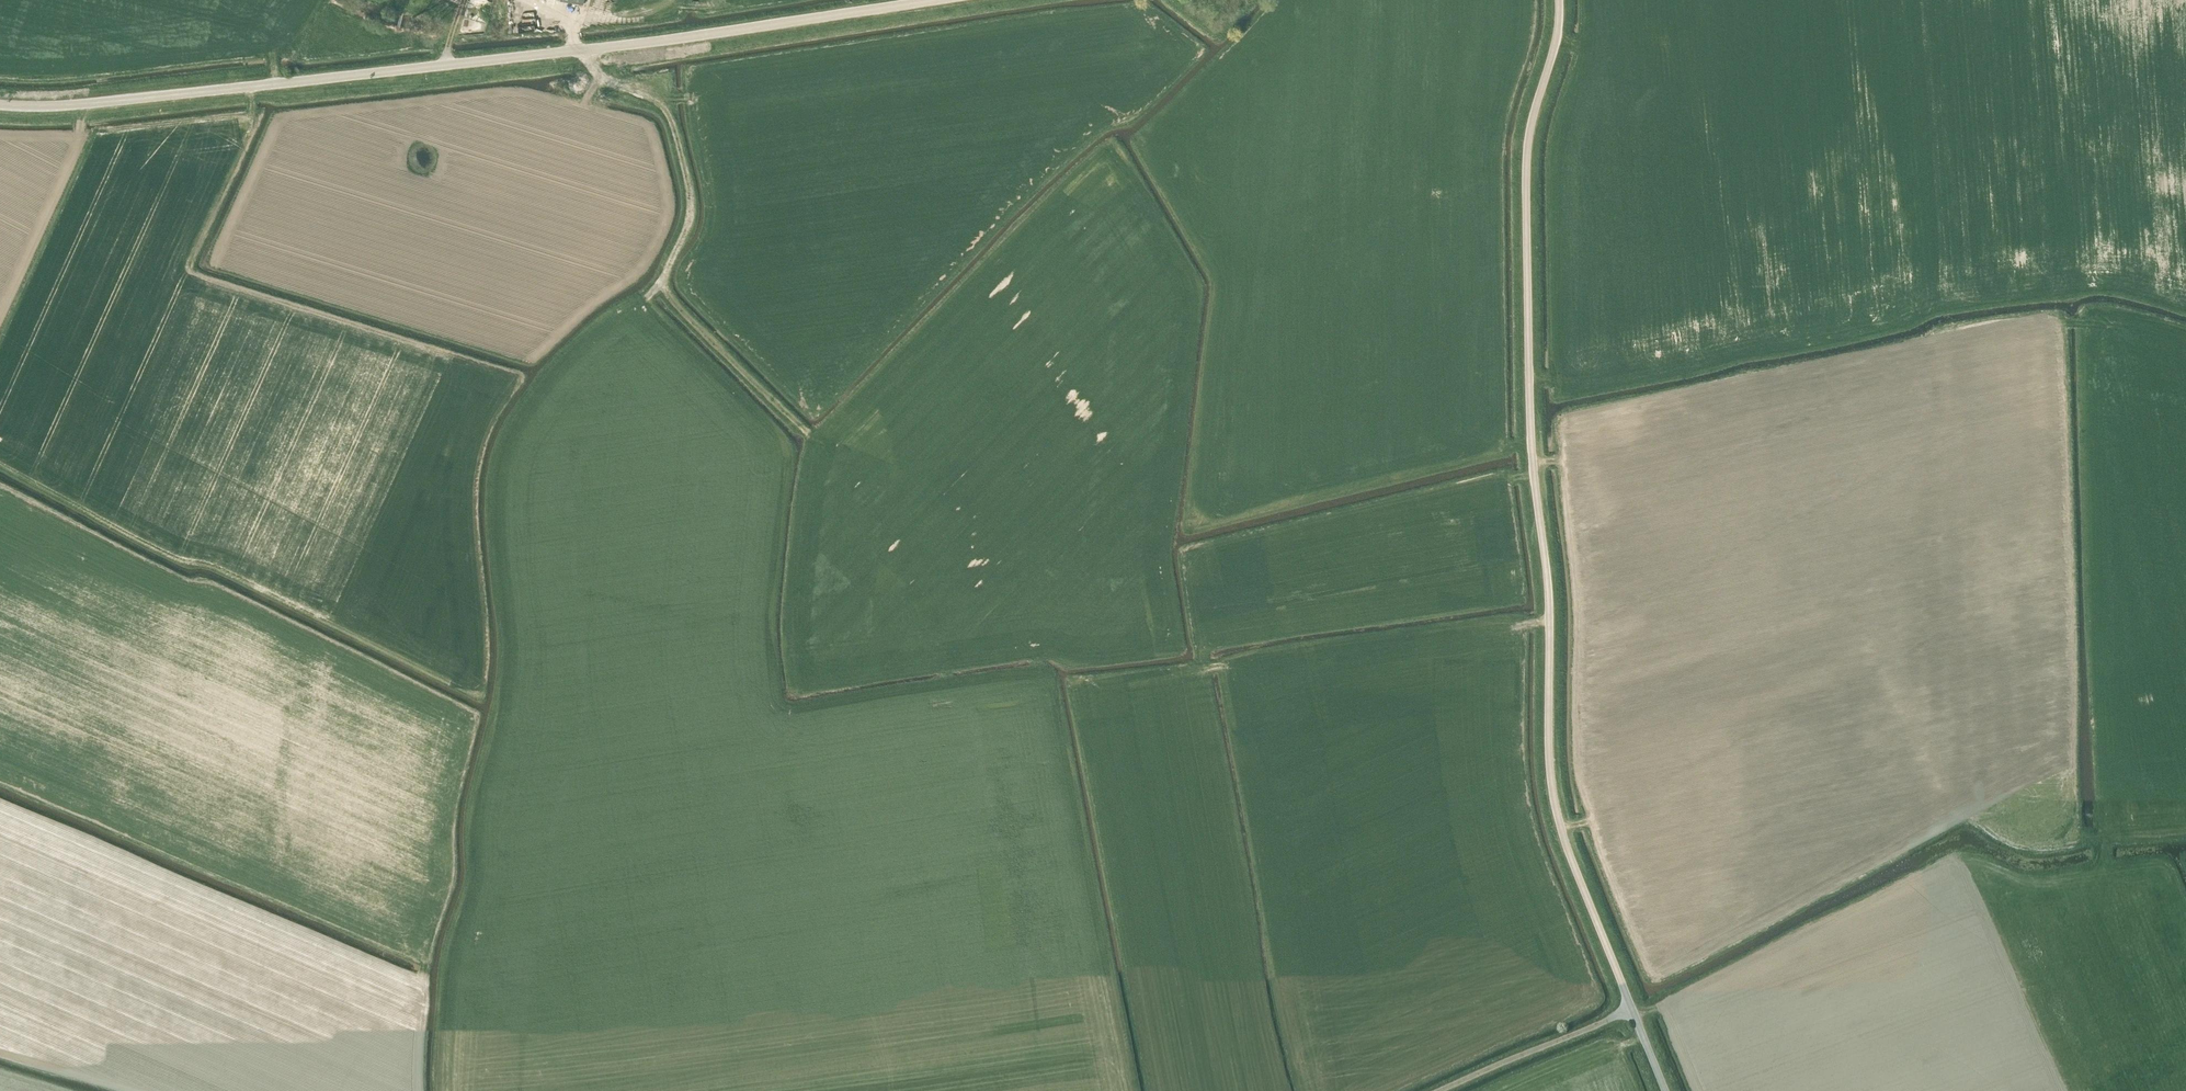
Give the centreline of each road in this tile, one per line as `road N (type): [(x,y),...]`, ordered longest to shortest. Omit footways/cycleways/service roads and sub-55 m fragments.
road 1 (unclassified): [(1665,1090),(1554,787),(1555,640),(1526,172),(1559,0)]
road 2 (tertiary): [(0,105),(95,102),(580,50),(933,0)]
road 3 (track): [(808,434),(666,293),(667,265),(696,227),(693,180),(673,114),(625,90),(580,50)]
road 4 (track): [(1440,1090),(1632,1009)]

